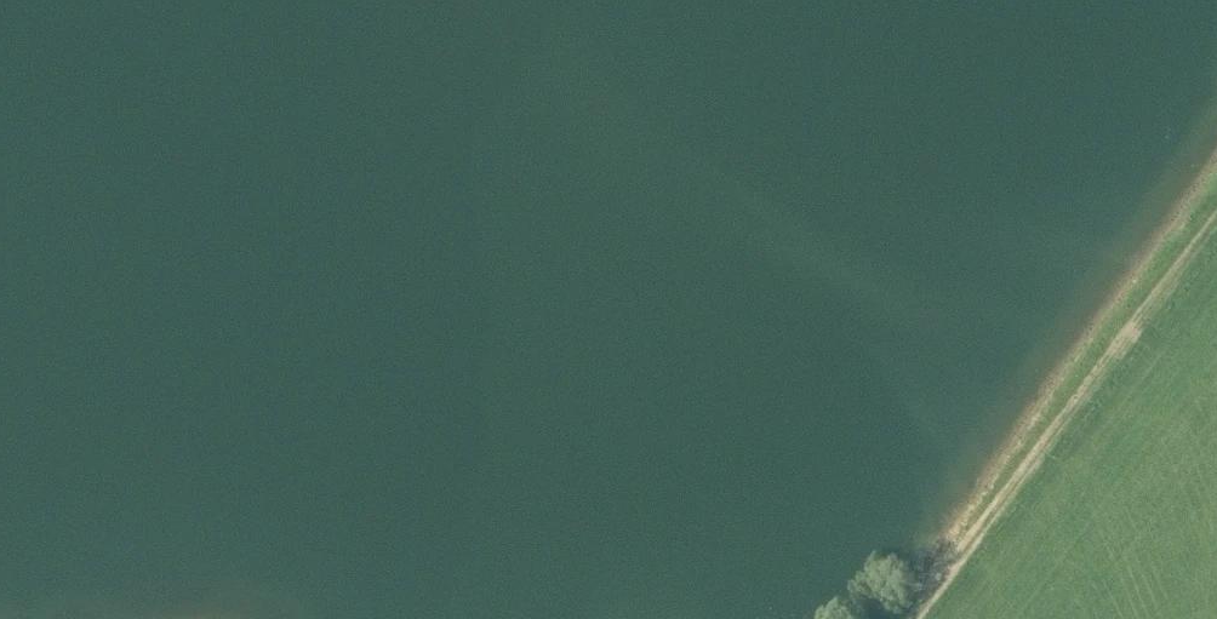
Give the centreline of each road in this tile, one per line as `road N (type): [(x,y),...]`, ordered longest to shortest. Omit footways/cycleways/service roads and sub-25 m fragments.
road 1 (track): [(910,618),(1216,223)]

